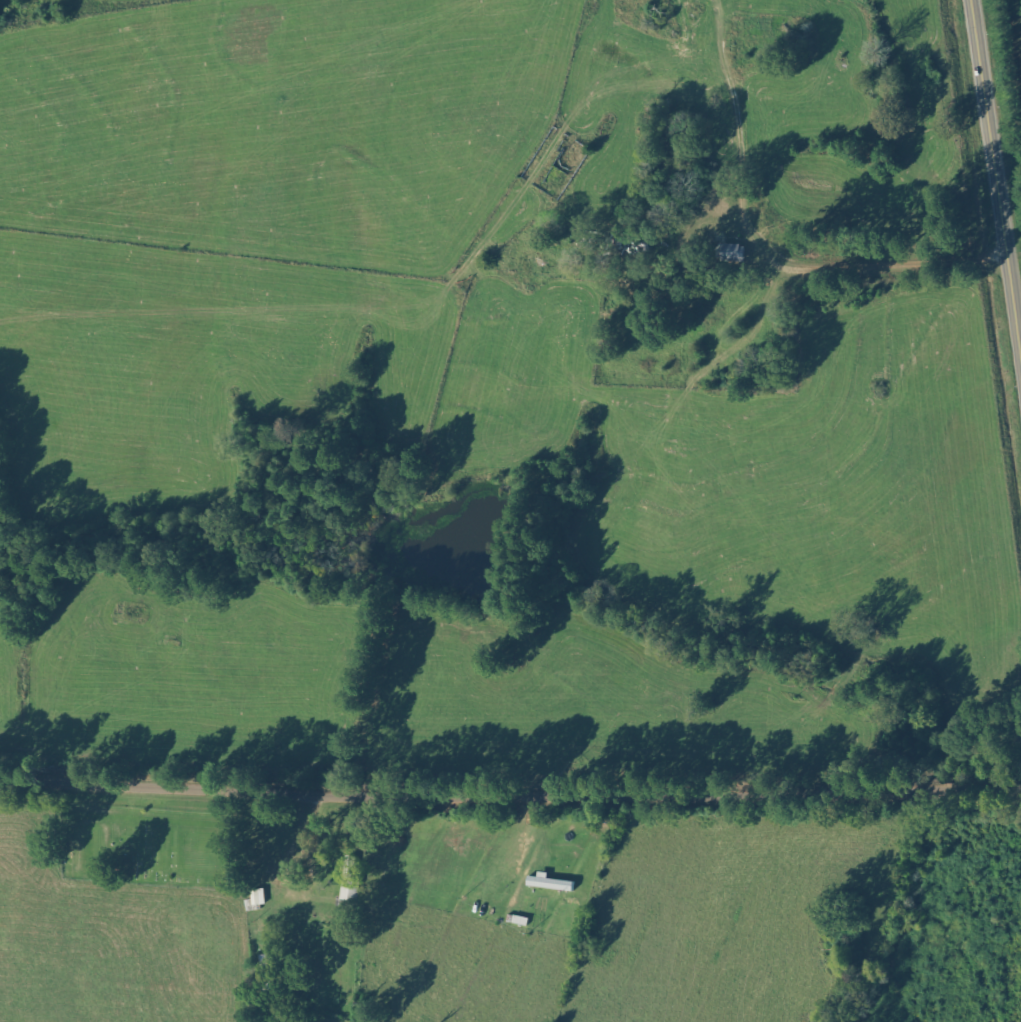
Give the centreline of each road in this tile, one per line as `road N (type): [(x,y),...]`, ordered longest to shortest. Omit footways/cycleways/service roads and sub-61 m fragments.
road 1 (residential): [(1020,811),(0,779)]
road 2 (secondary): [(1020,348),(971,0)]

